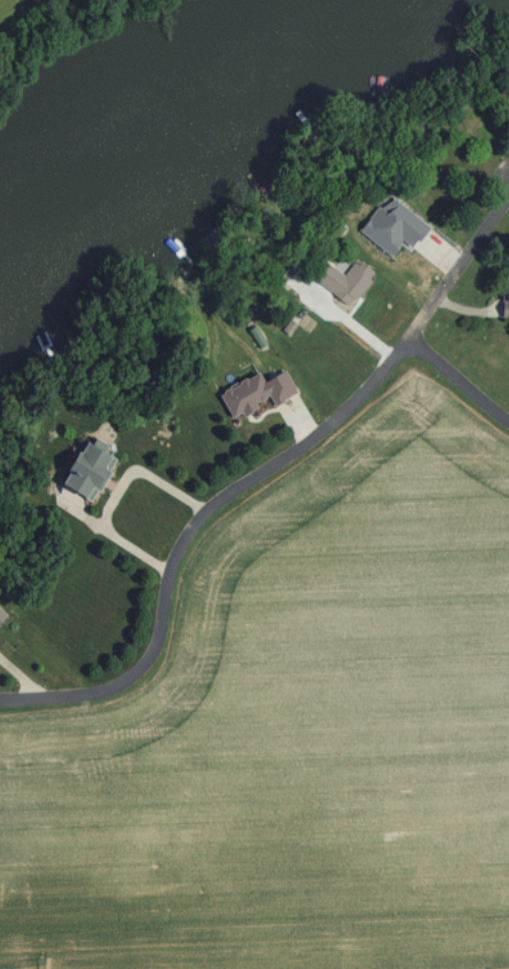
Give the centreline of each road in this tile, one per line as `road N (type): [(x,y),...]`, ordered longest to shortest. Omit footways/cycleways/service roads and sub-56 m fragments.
road 1 (residential): [(0,697),(94,693),(143,670),(160,649),(181,547),(205,515),(357,403),(411,339)]
road 2 (residential): [(411,339),(508,199)]
road 3 (residential): [(411,339),(508,420)]

